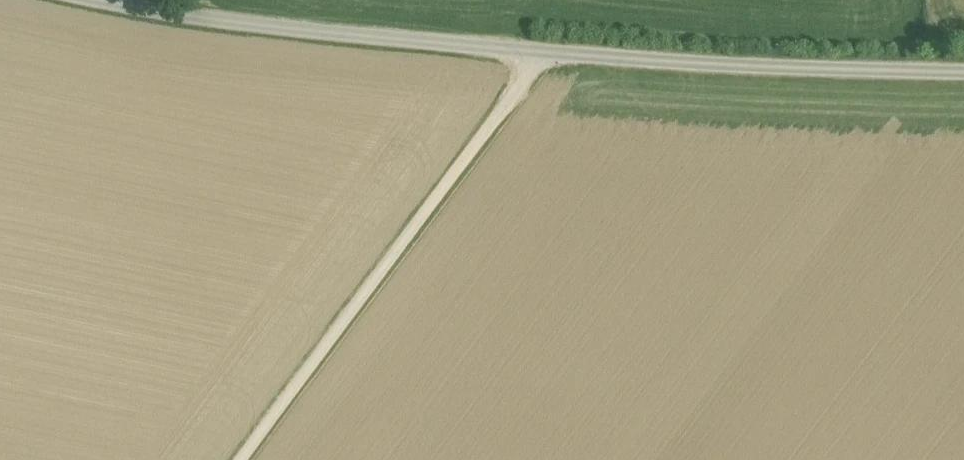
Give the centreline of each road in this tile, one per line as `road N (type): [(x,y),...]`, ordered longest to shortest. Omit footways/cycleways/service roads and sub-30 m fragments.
road 1 (unclassified): [(963,69),(708,62),(300,33),(88,0)]
road 2 (track): [(548,49),(240,459)]

